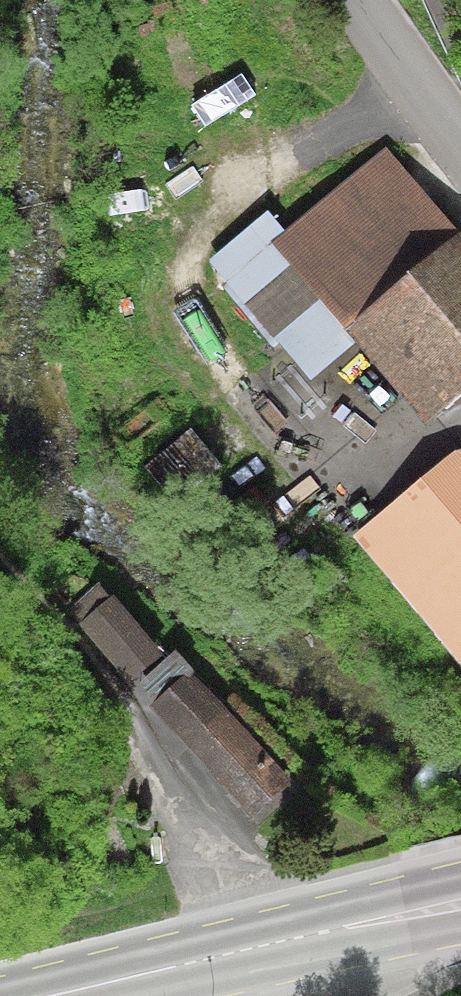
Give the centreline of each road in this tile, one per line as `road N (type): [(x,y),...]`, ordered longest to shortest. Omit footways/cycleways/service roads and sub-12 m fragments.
road 1 (track): [(250,949),(202,890),(137,721),(0,556)]
road 2 (primary): [(48,995),(460,903)]
road 3 (tertiary): [(369,0),(460,136)]

